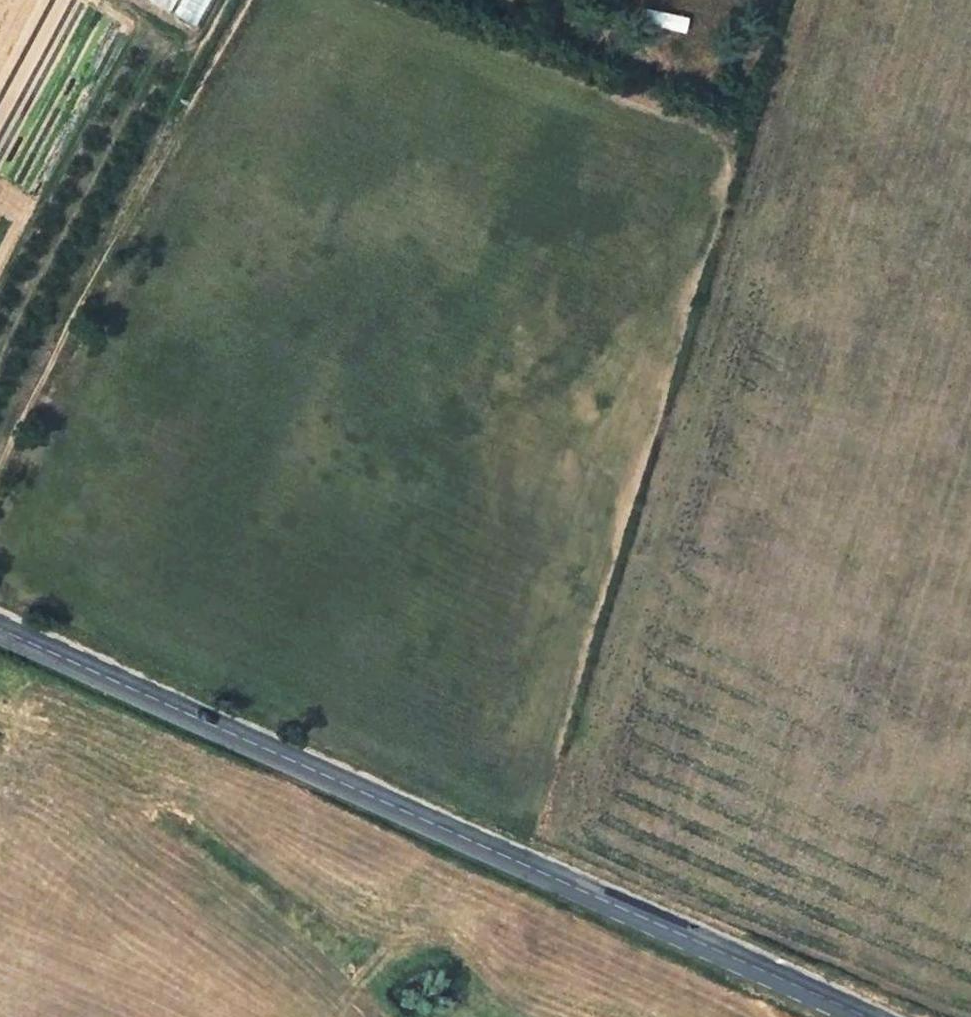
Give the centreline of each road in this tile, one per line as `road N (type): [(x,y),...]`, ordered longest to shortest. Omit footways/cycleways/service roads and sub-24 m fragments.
road 1 (tertiary): [(856,1016),(0,631)]
road 2 (track): [(248,0),(0,464)]

